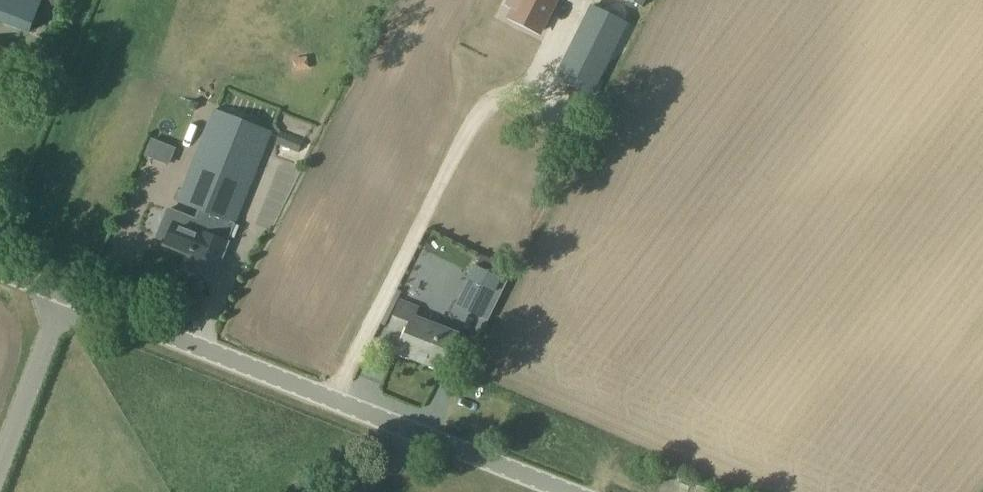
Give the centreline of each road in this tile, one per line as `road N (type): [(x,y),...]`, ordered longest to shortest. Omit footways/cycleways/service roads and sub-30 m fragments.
road 1 (tertiary): [(564,491),(0,270)]

